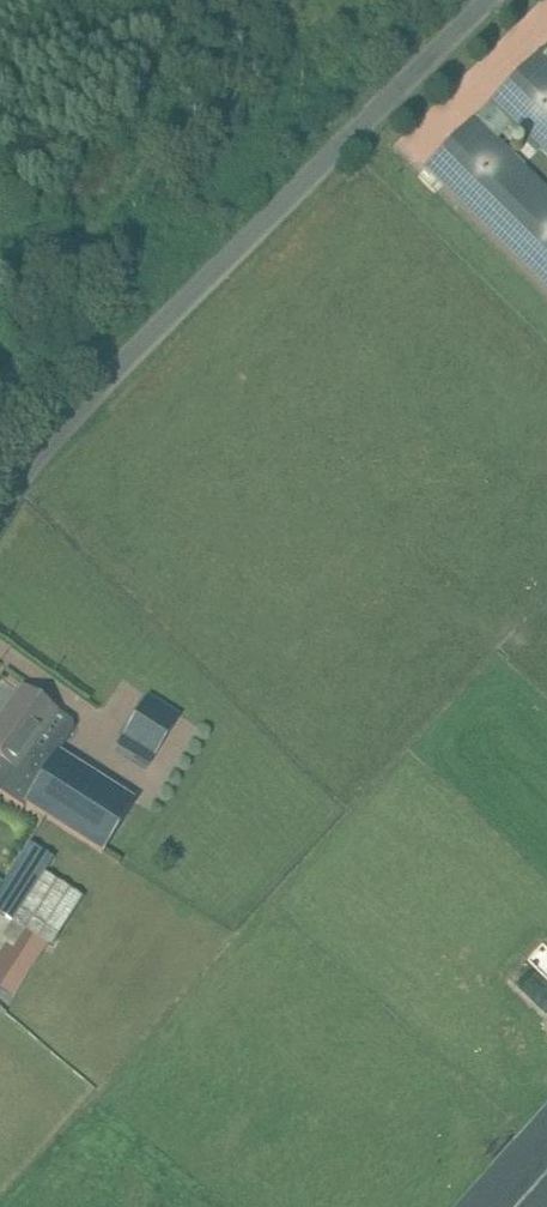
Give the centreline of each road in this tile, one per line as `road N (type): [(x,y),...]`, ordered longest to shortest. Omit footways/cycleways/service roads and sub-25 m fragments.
road 1 (unclassified): [(0,530),(60,442),(503,0)]

